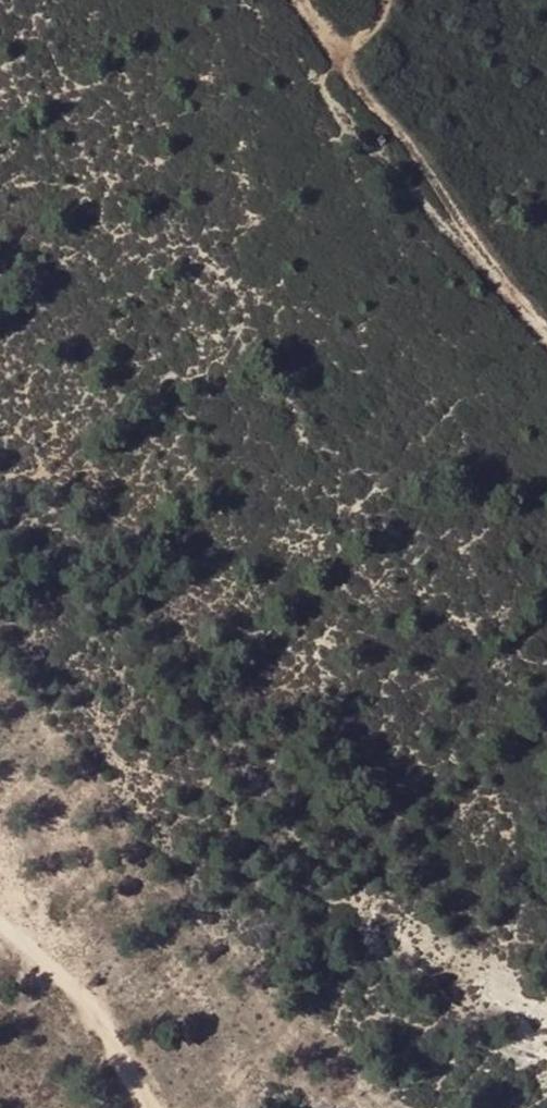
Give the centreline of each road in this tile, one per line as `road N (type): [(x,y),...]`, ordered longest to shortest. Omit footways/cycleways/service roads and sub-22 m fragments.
road 1 (track): [(0,917),(73,987),(151,1107)]

